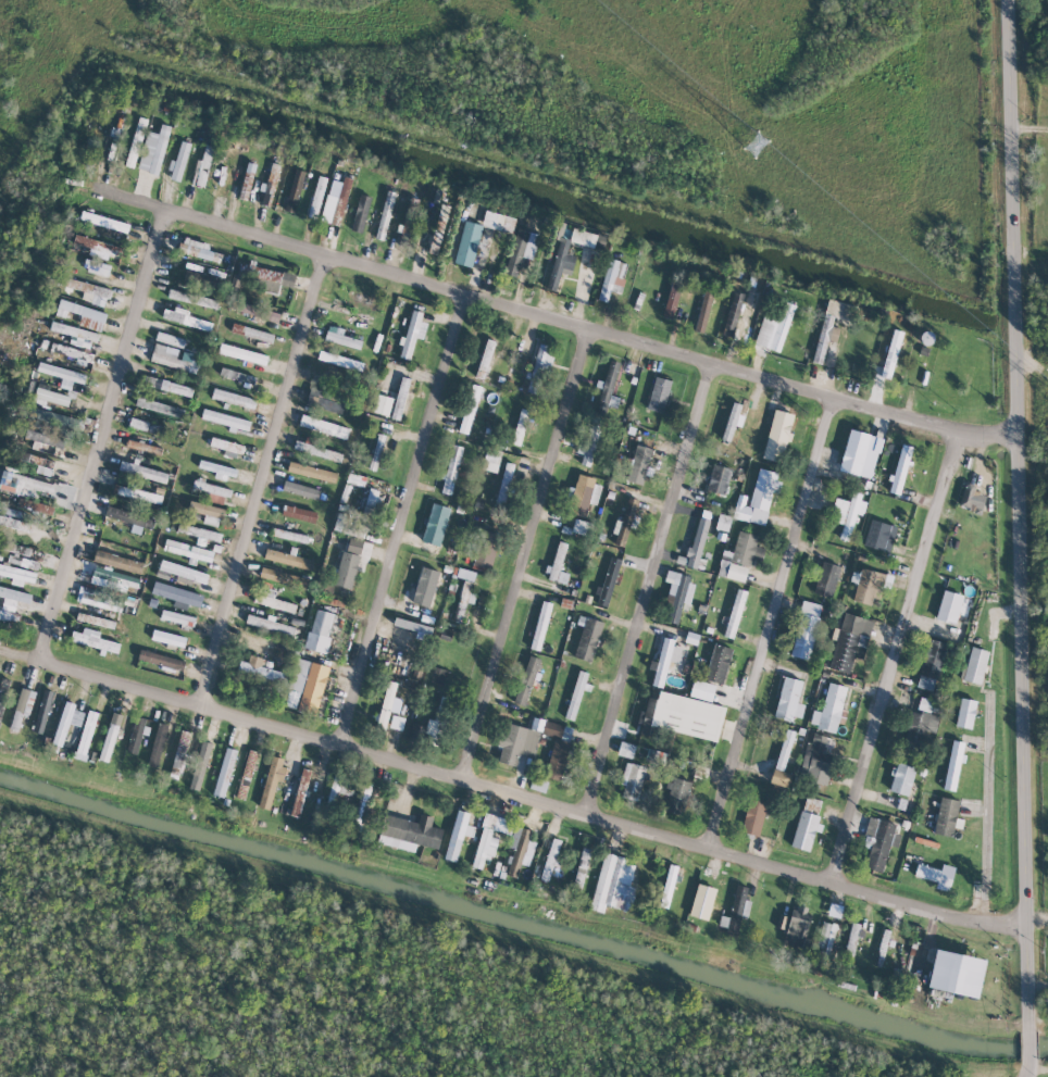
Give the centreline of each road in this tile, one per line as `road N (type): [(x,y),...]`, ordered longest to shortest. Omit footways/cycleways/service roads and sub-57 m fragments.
road 1 (residential): [(1025,923),(925,914),(0,649)]
road 2 (tertiary): [(1027,1031),(1007,0)]
road 3 (residential): [(1016,433),(960,430),(840,401),(90,189)]
road 4 (residential): [(838,890),(960,430)]
road 5 (residential): [(840,401),(713,856)]
road 6 (residential): [(172,209),(47,663)]
road 7 (residential): [(473,297),(348,751)]
road 8 (residential): [(334,258),(205,709)]
road 9 (residential): [(721,370),(592,821)]
road 10 (residential): [(592,335),(464,785)]

